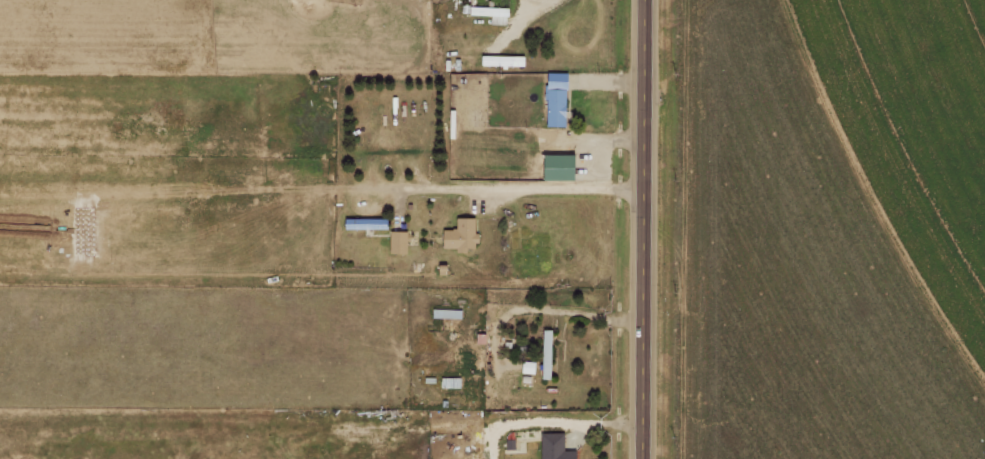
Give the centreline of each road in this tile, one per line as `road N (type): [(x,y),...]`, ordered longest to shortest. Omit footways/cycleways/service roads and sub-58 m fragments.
road 1 (secondary): [(649,458),(652,0)]

